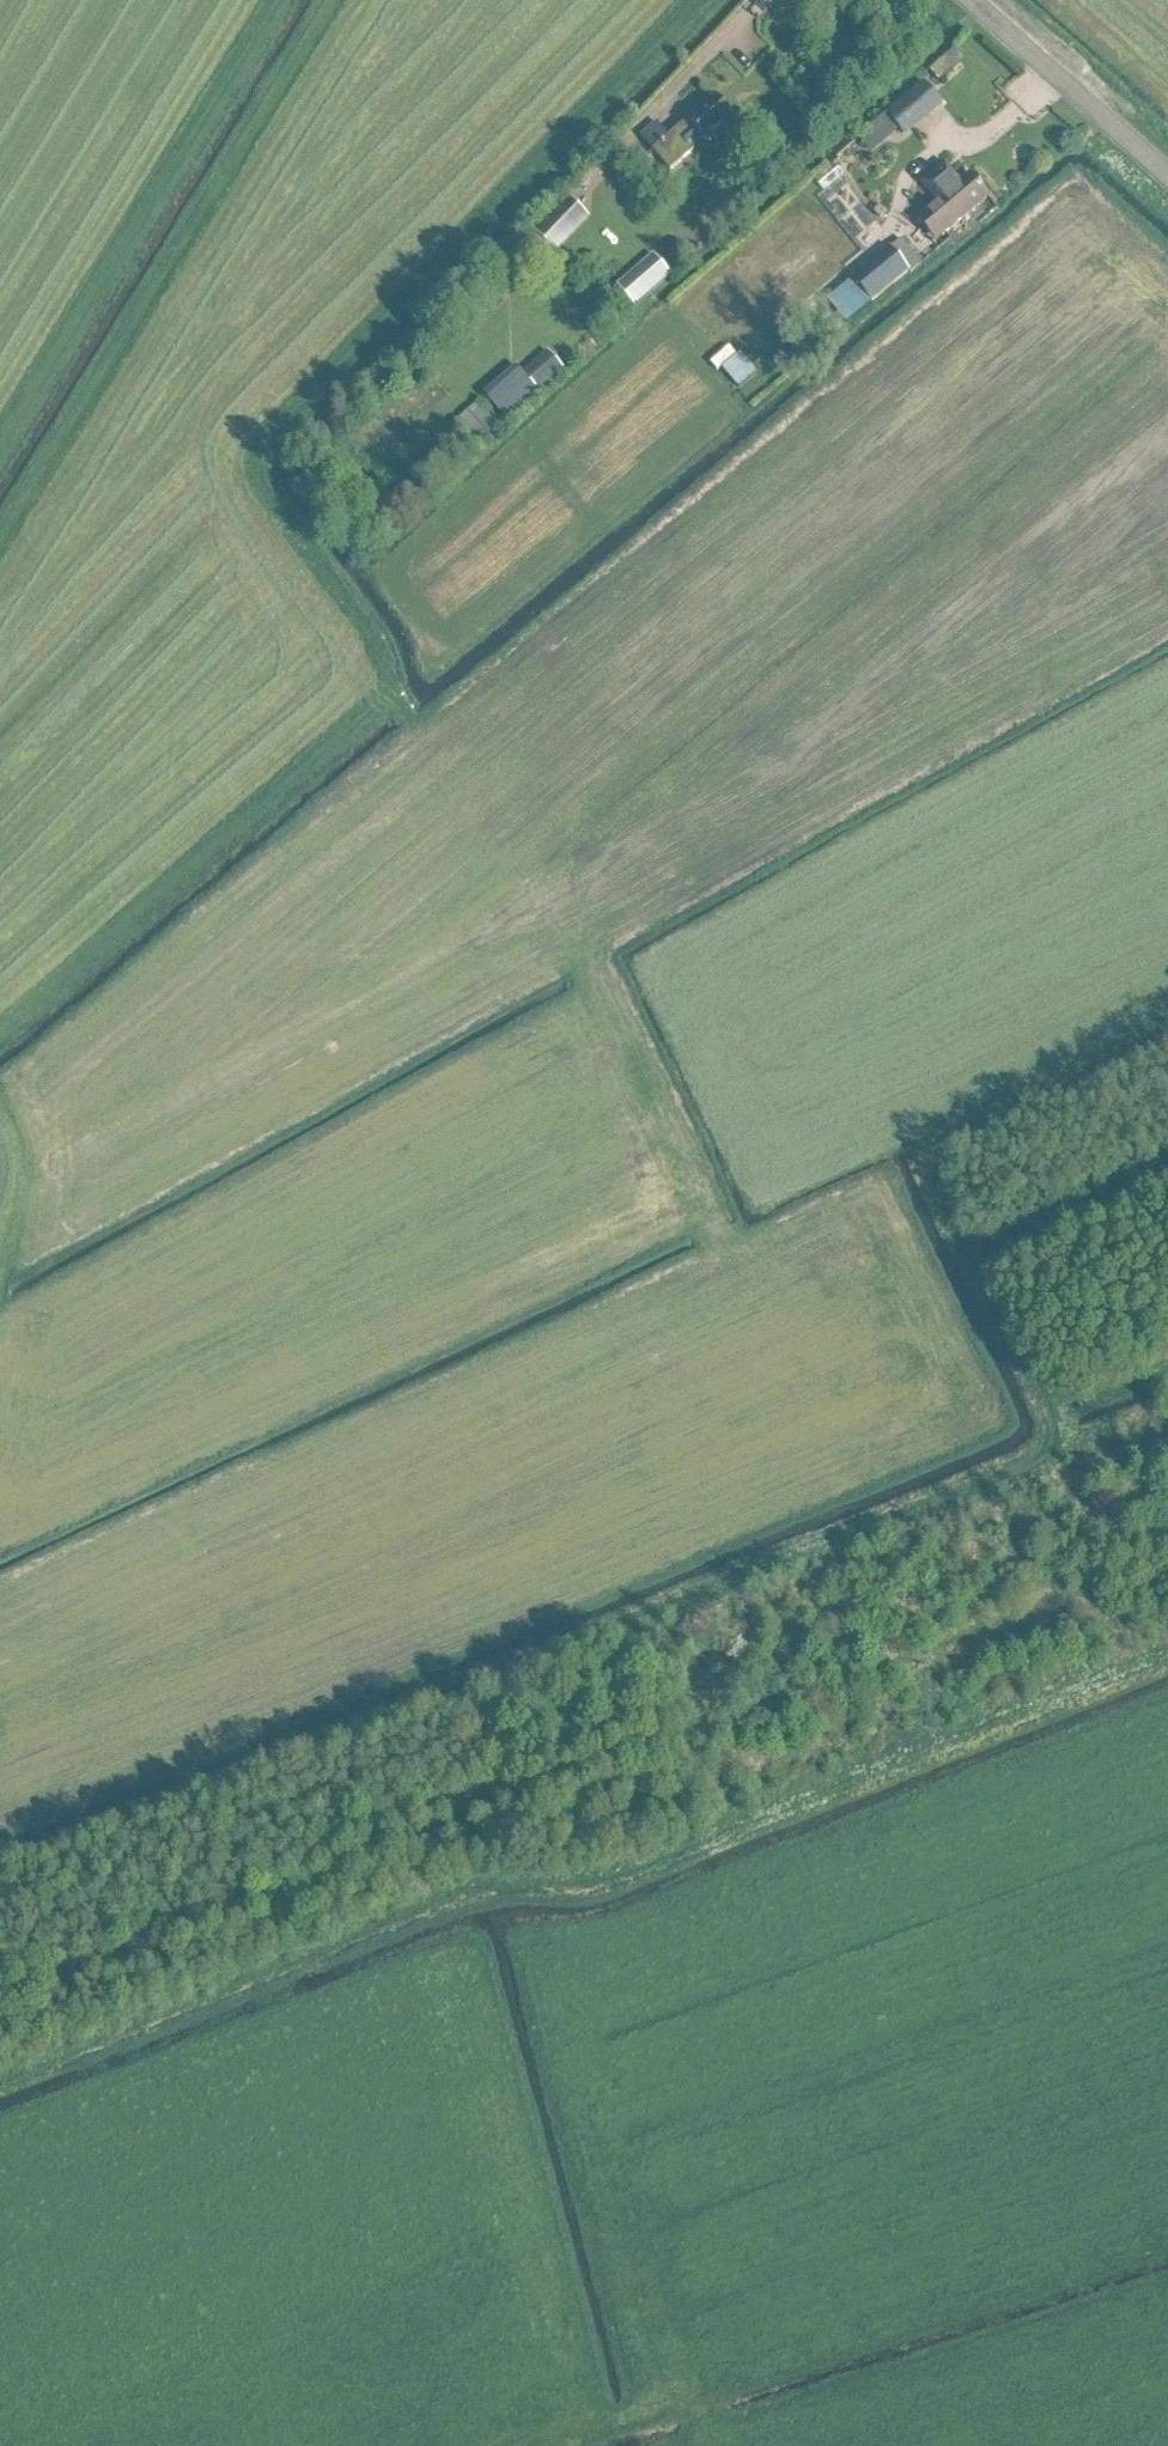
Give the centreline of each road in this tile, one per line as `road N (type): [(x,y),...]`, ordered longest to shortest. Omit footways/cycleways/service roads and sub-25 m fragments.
road 1 (unclassified): [(1167,181),(968,0)]
road 2 (track): [(765,0),(669,96),(668,116)]

